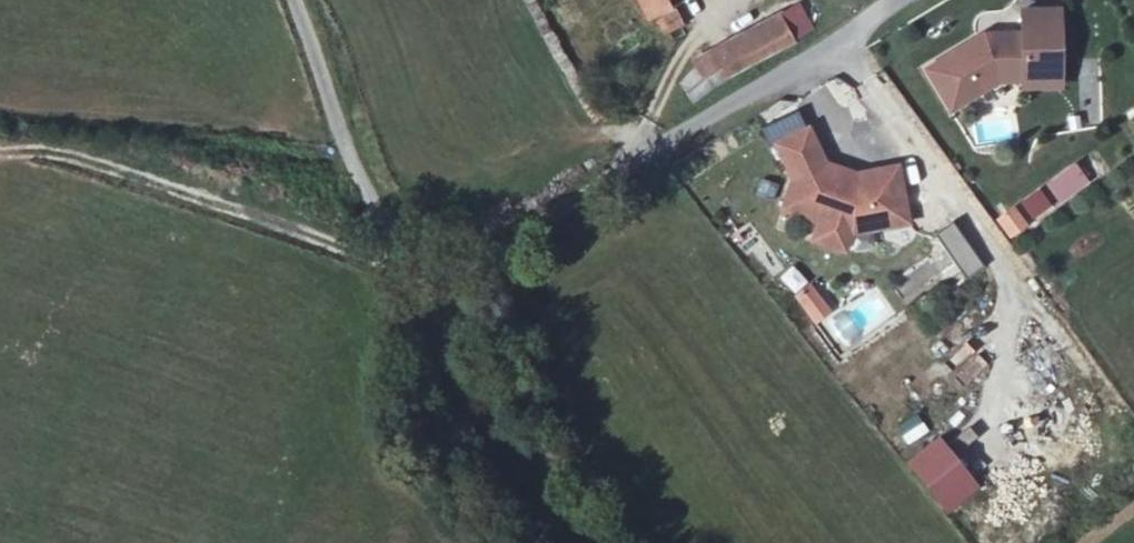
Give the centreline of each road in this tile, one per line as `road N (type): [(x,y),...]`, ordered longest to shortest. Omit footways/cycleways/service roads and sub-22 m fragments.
road 1 (unclassified): [(907,0),(416,290),(355,180),(284,0)]

